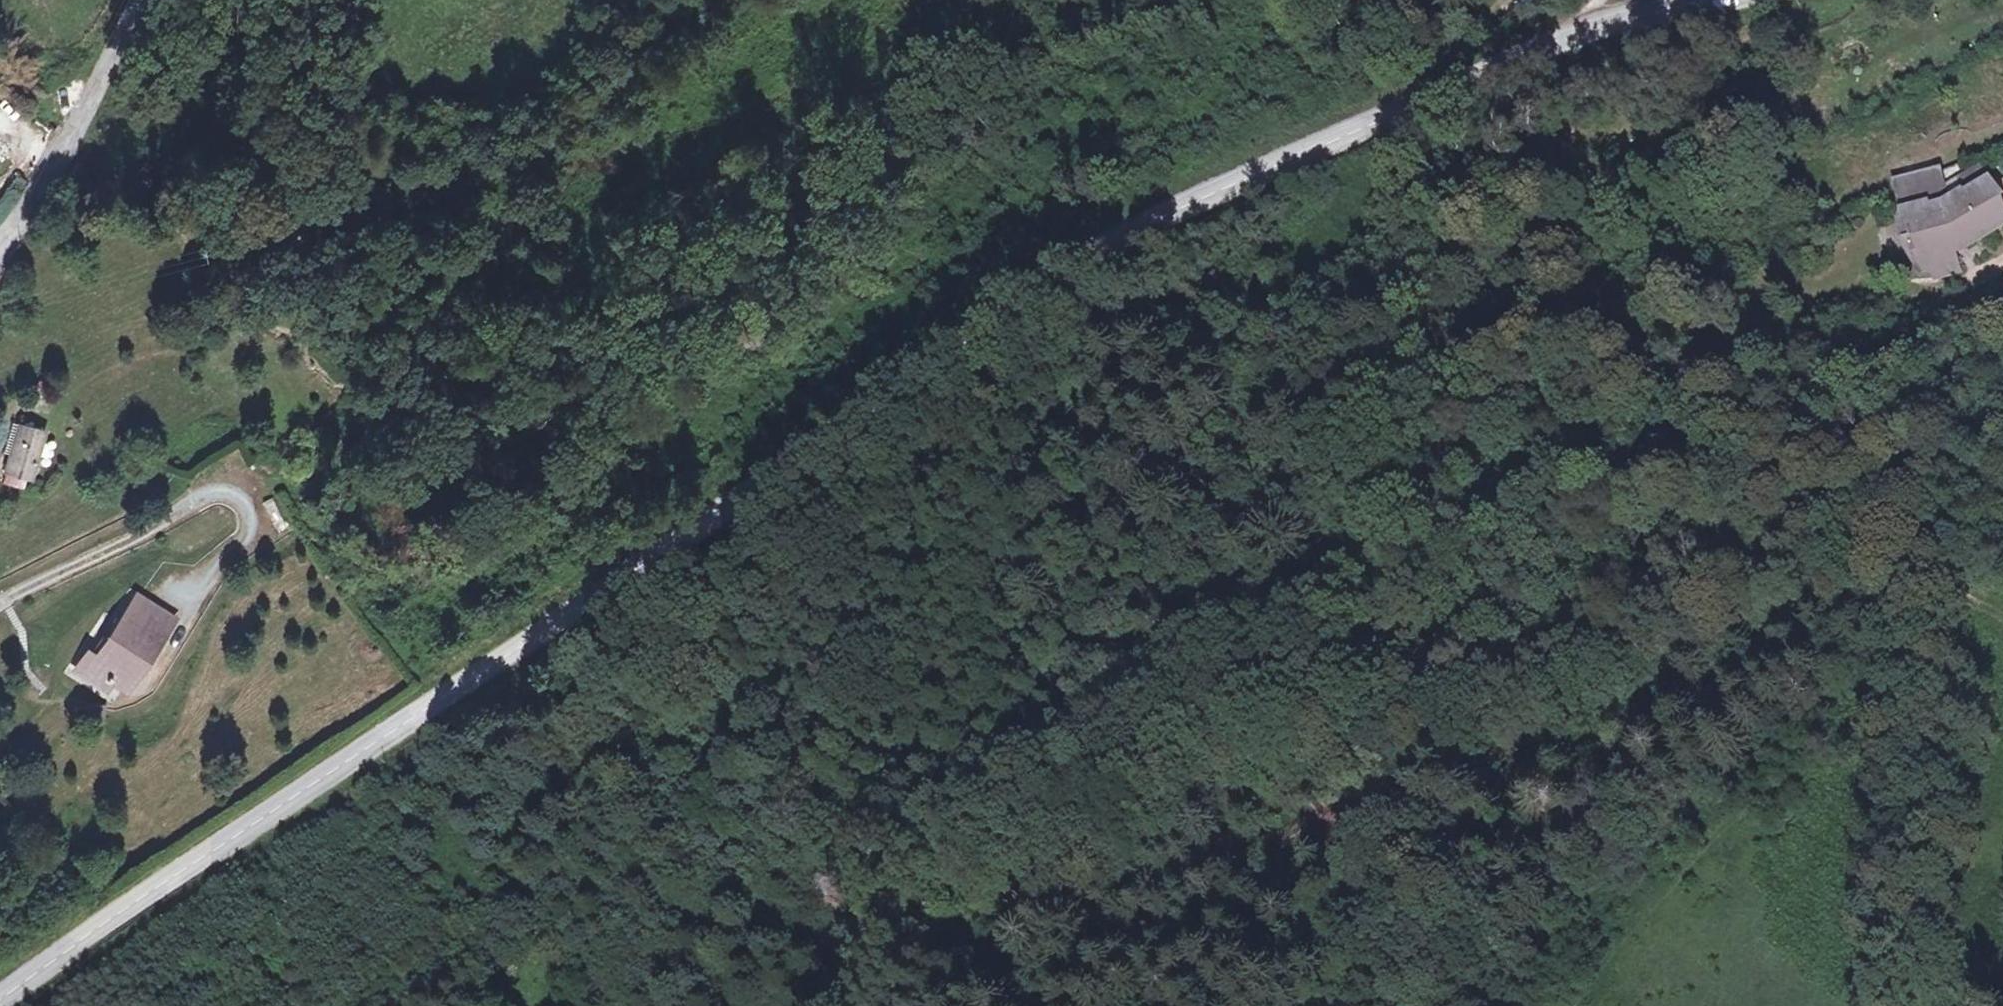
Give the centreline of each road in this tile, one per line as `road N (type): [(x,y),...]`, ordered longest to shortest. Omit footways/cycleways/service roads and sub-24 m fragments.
road 1 (secondary): [(0,999),(415,702),(1023,295),(1285,152),(1590,40),(1744,0)]
road 2 (track): [(1884,354),(1681,457),(1464,587),(1346,698),(1185,779),(1059,882),(866,1005)]
road 3 (tertiary): [(0,224),(134,0)]
road 4 (residential): [(2002,308),(1884,354)]

